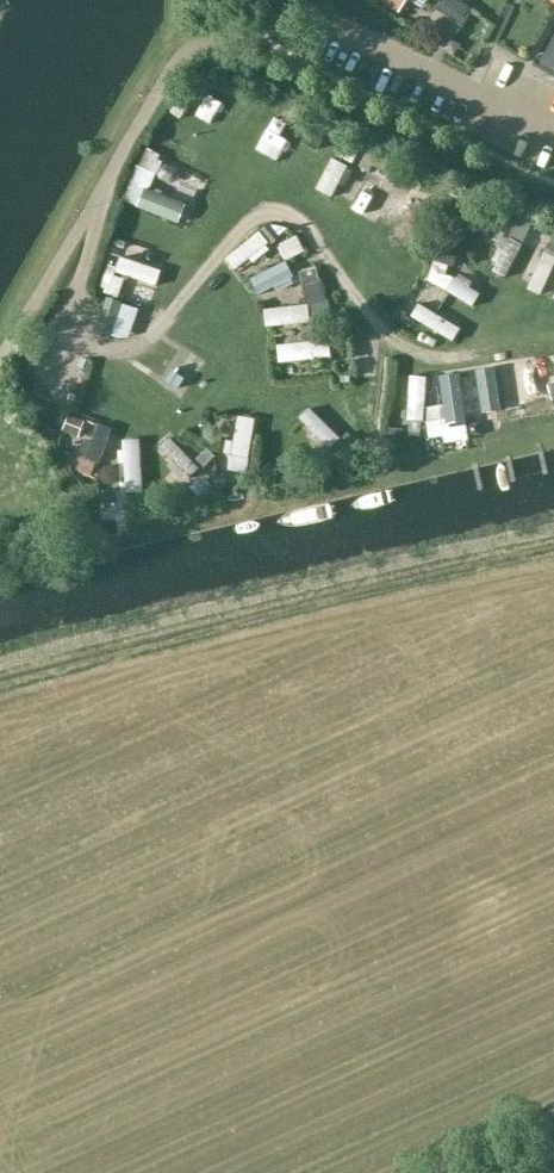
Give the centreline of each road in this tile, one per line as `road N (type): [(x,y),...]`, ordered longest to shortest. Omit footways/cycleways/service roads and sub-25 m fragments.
road 1 (unclassified): [(0,362),(178,61),(204,40),(254,31)]

